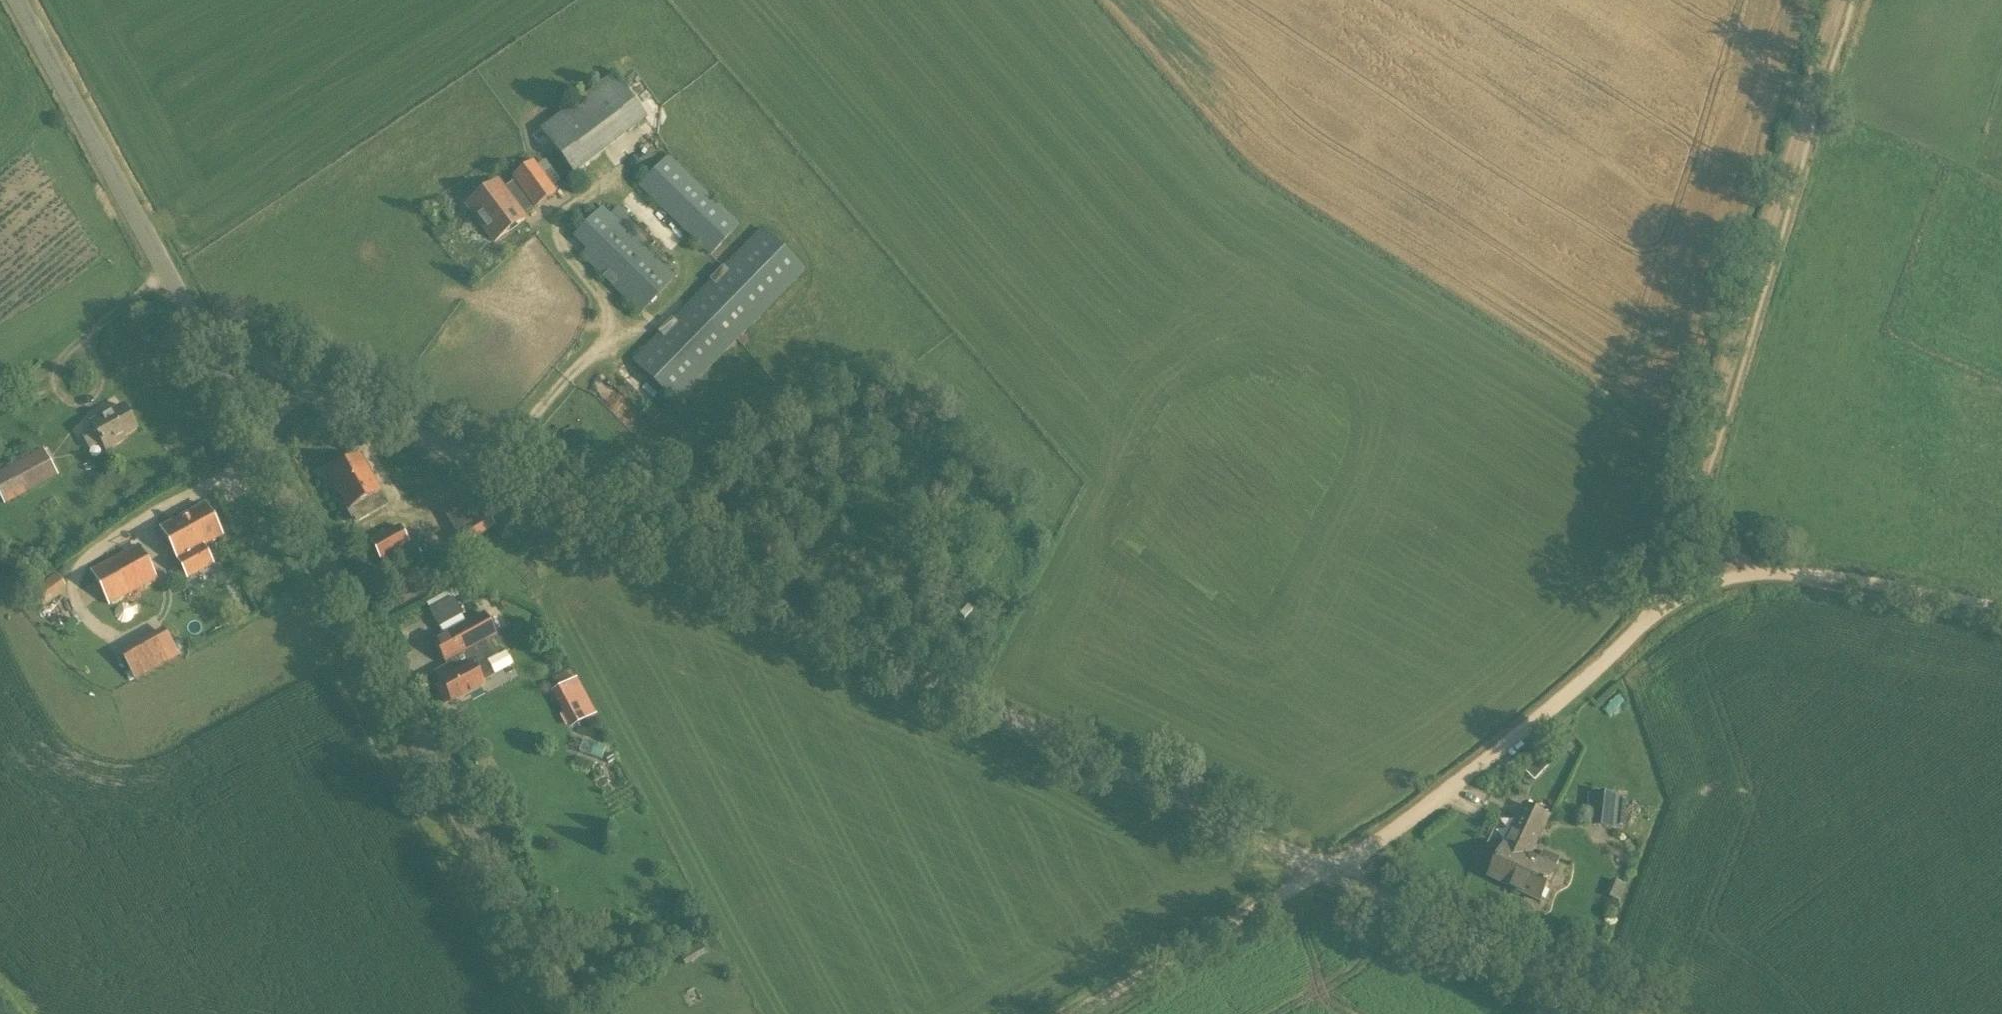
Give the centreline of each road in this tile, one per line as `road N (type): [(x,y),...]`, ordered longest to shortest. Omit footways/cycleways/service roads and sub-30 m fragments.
road 1 (unclassified): [(1630,1013),(327,392)]
road 2 (track): [(1073,1013),(1383,835),(1530,727),(1650,618),(1691,591),(1758,574)]
road 3 (tertiary): [(568,1013),(265,456)]
road 4 (track): [(1839,0),(1695,494),(1719,541),(1758,574)]
road 5 (tertiary): [(207,346),(19,0)]
road 6 (track): [(2001,608),(1830,576),(1758,574)]
road 7 (unclassified): [(327,392),(222,341),(207,346)]
road 8 (track): [(1695,494),(1650,618)]
road 9 (tertiary): [(265,456),(207,346)]

